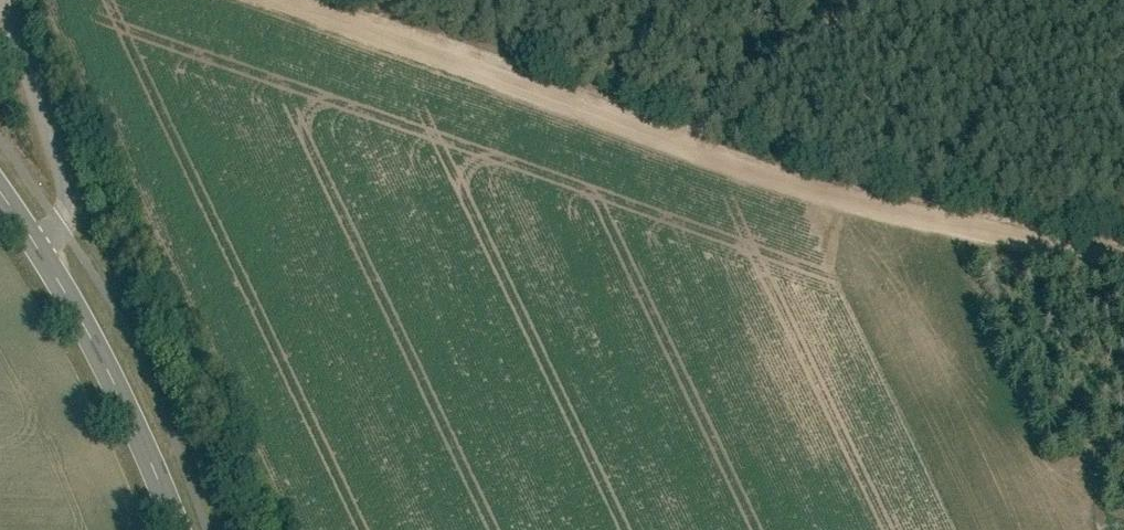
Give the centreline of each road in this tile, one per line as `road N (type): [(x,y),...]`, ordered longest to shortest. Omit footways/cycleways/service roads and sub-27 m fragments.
road 1 (track): [(291,0),(898,215),(1123,258)]
road 2 (tertiary): [(0,210),(59,300),(165,529)]
road 3 (track): [(698,144),(747,77),(838,31),(872,0)]

